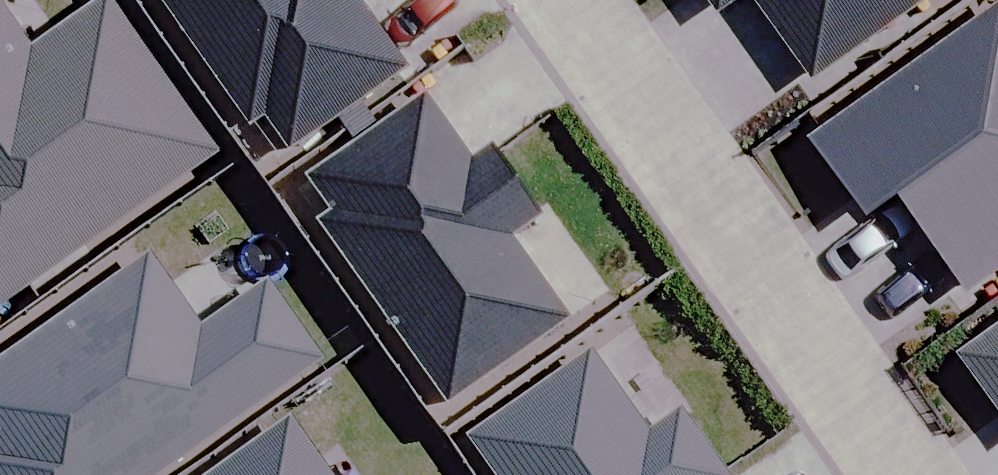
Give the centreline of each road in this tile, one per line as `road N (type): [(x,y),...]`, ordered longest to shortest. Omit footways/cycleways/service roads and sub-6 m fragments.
road 1 (residential): [(918,474),(586,0)]

